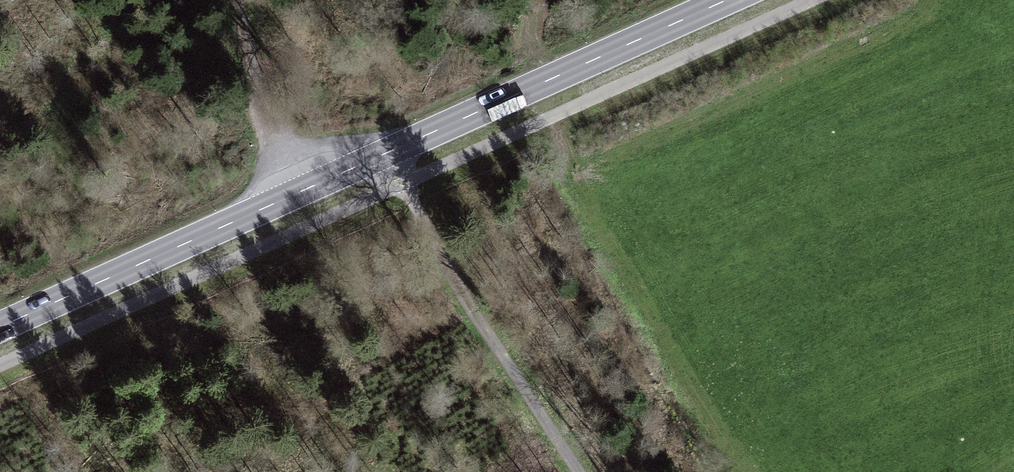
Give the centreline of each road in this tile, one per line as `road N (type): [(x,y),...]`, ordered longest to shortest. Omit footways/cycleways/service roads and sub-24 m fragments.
road 1 (primary): [(0,330),(741,0)]
road 2 (track): [(388,162),(578,471)]
road 3 (track): [(233,0),(305,197)]

